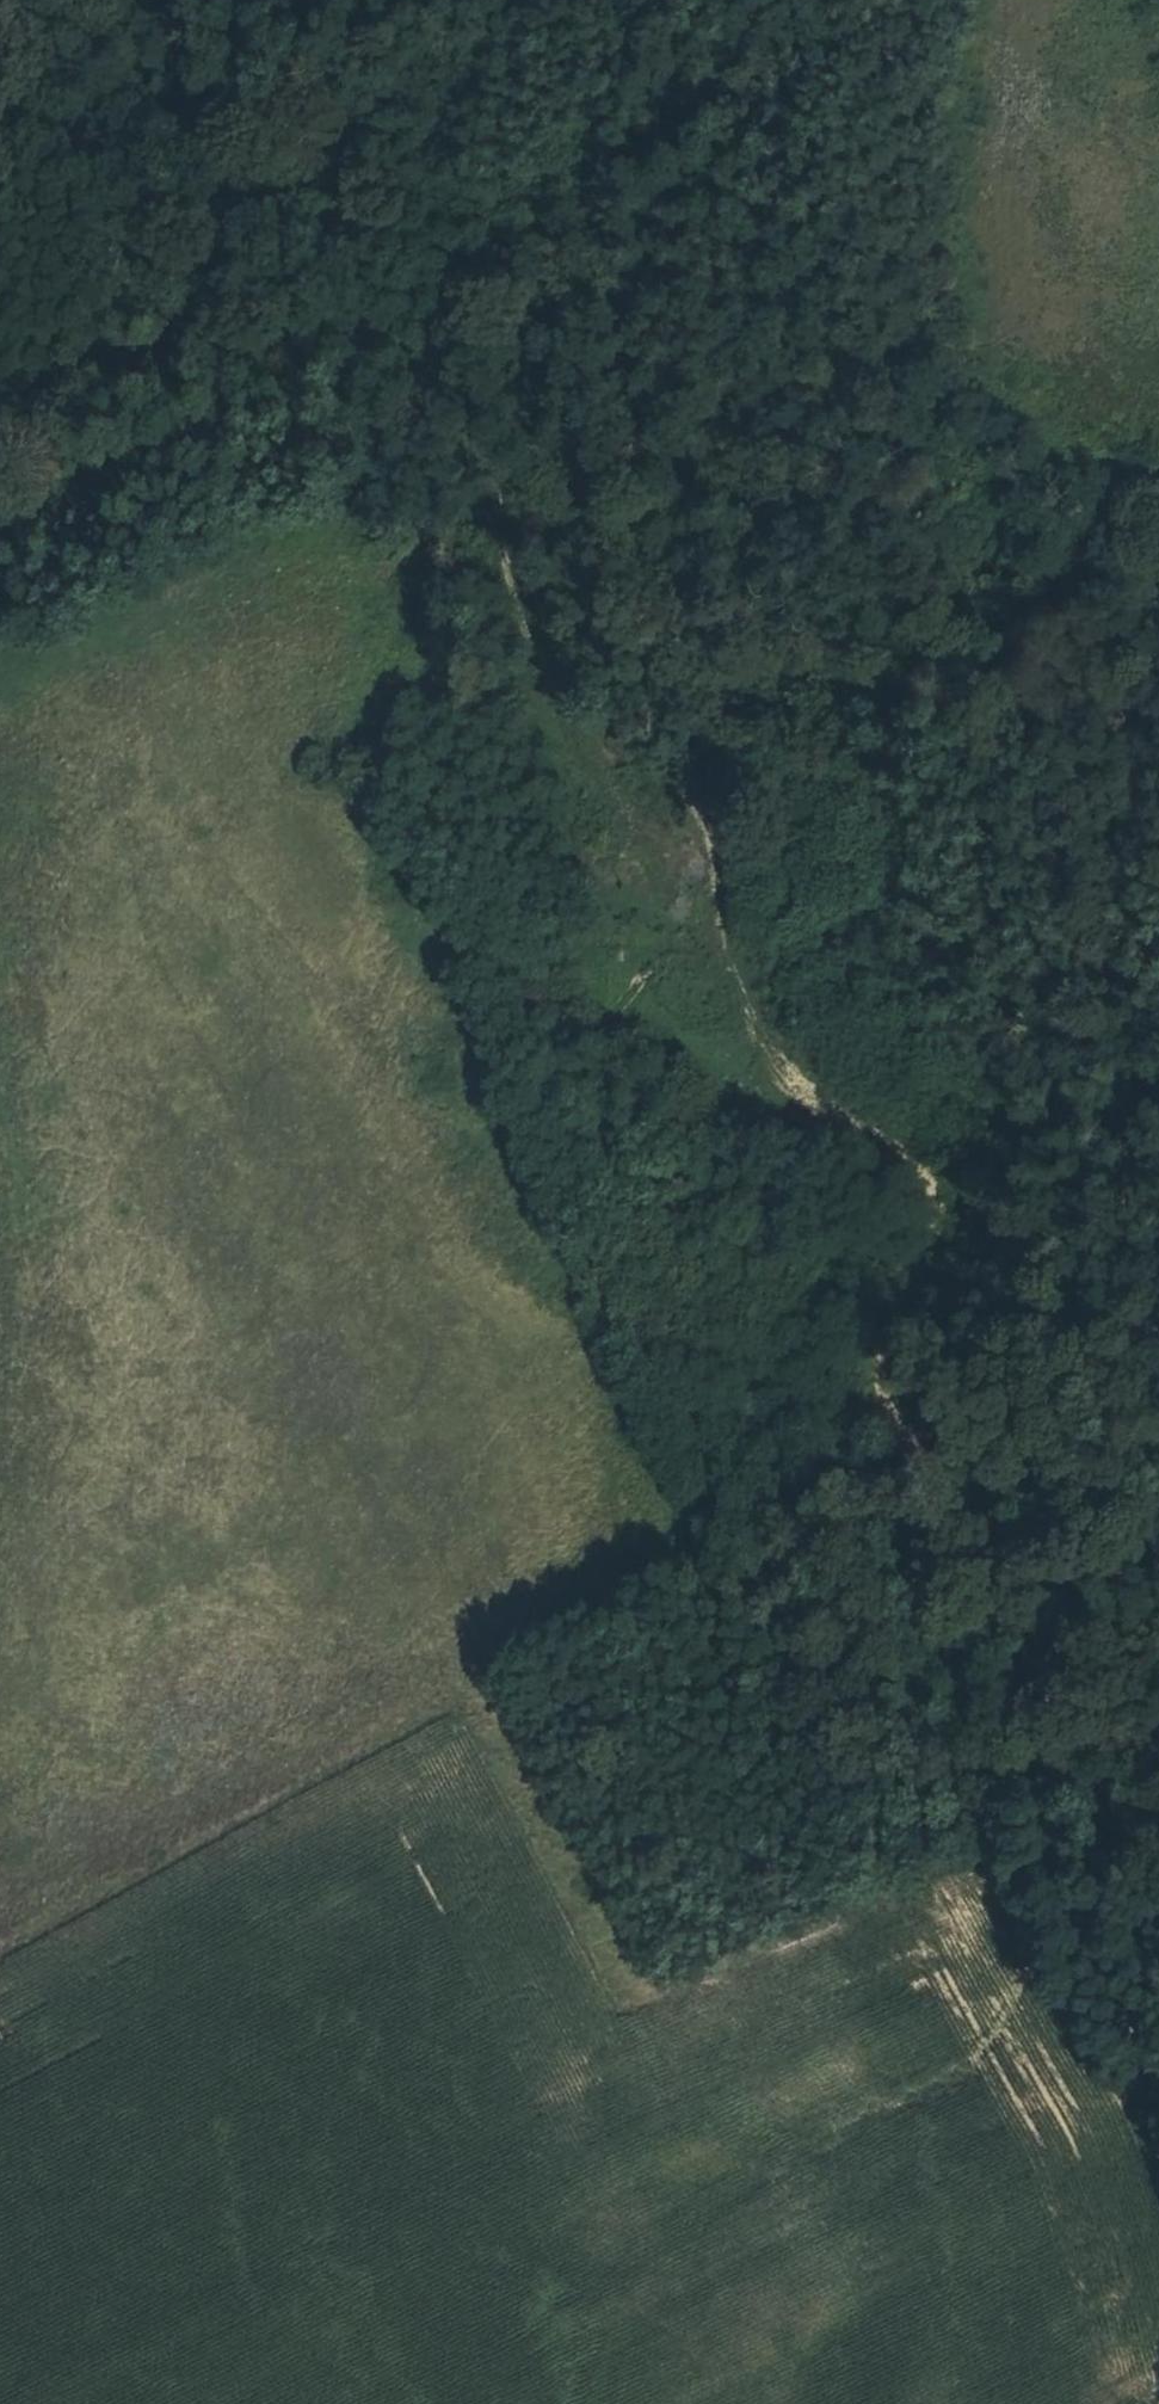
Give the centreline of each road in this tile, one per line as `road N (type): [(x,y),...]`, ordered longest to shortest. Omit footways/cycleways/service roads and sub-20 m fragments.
road 1 (track): [(539,735),(534,631),(499,481),(340,275),(215,221),(194,65),(142,0)]

